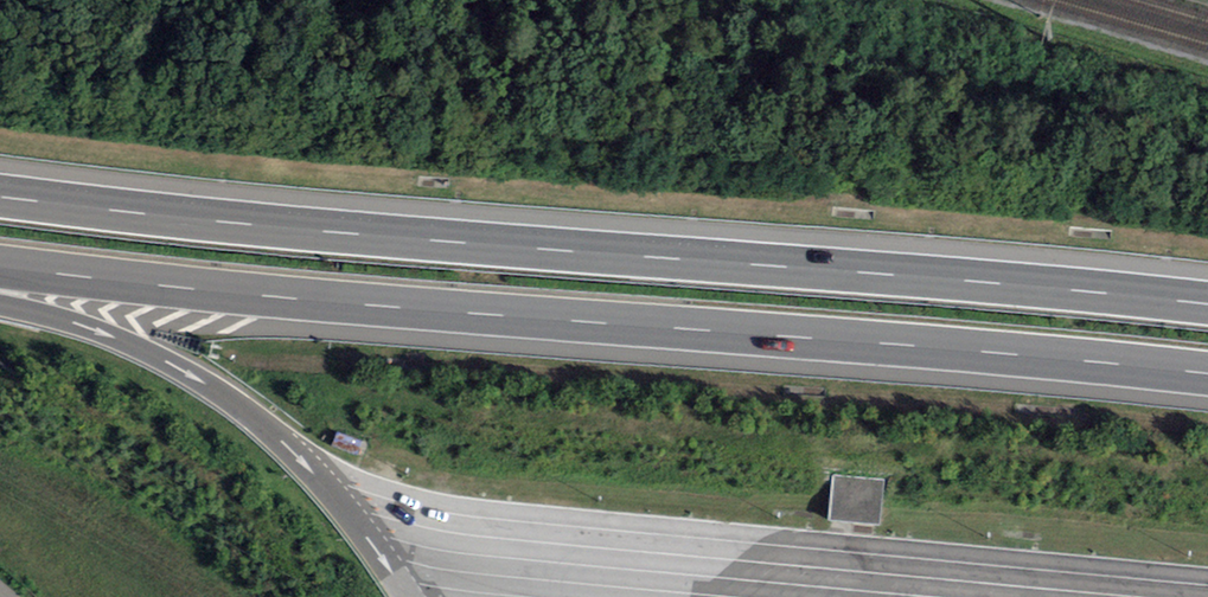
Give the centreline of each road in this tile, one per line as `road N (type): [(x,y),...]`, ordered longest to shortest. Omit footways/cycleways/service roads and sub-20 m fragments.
road 1 (motorway): [(1207,314),(0,199)]
road 2 (motorway): [(0,264),(390,308),(1207,373)]
road 3 (motorway): [(0,303),(77,321),(154,351),(259,419)]

